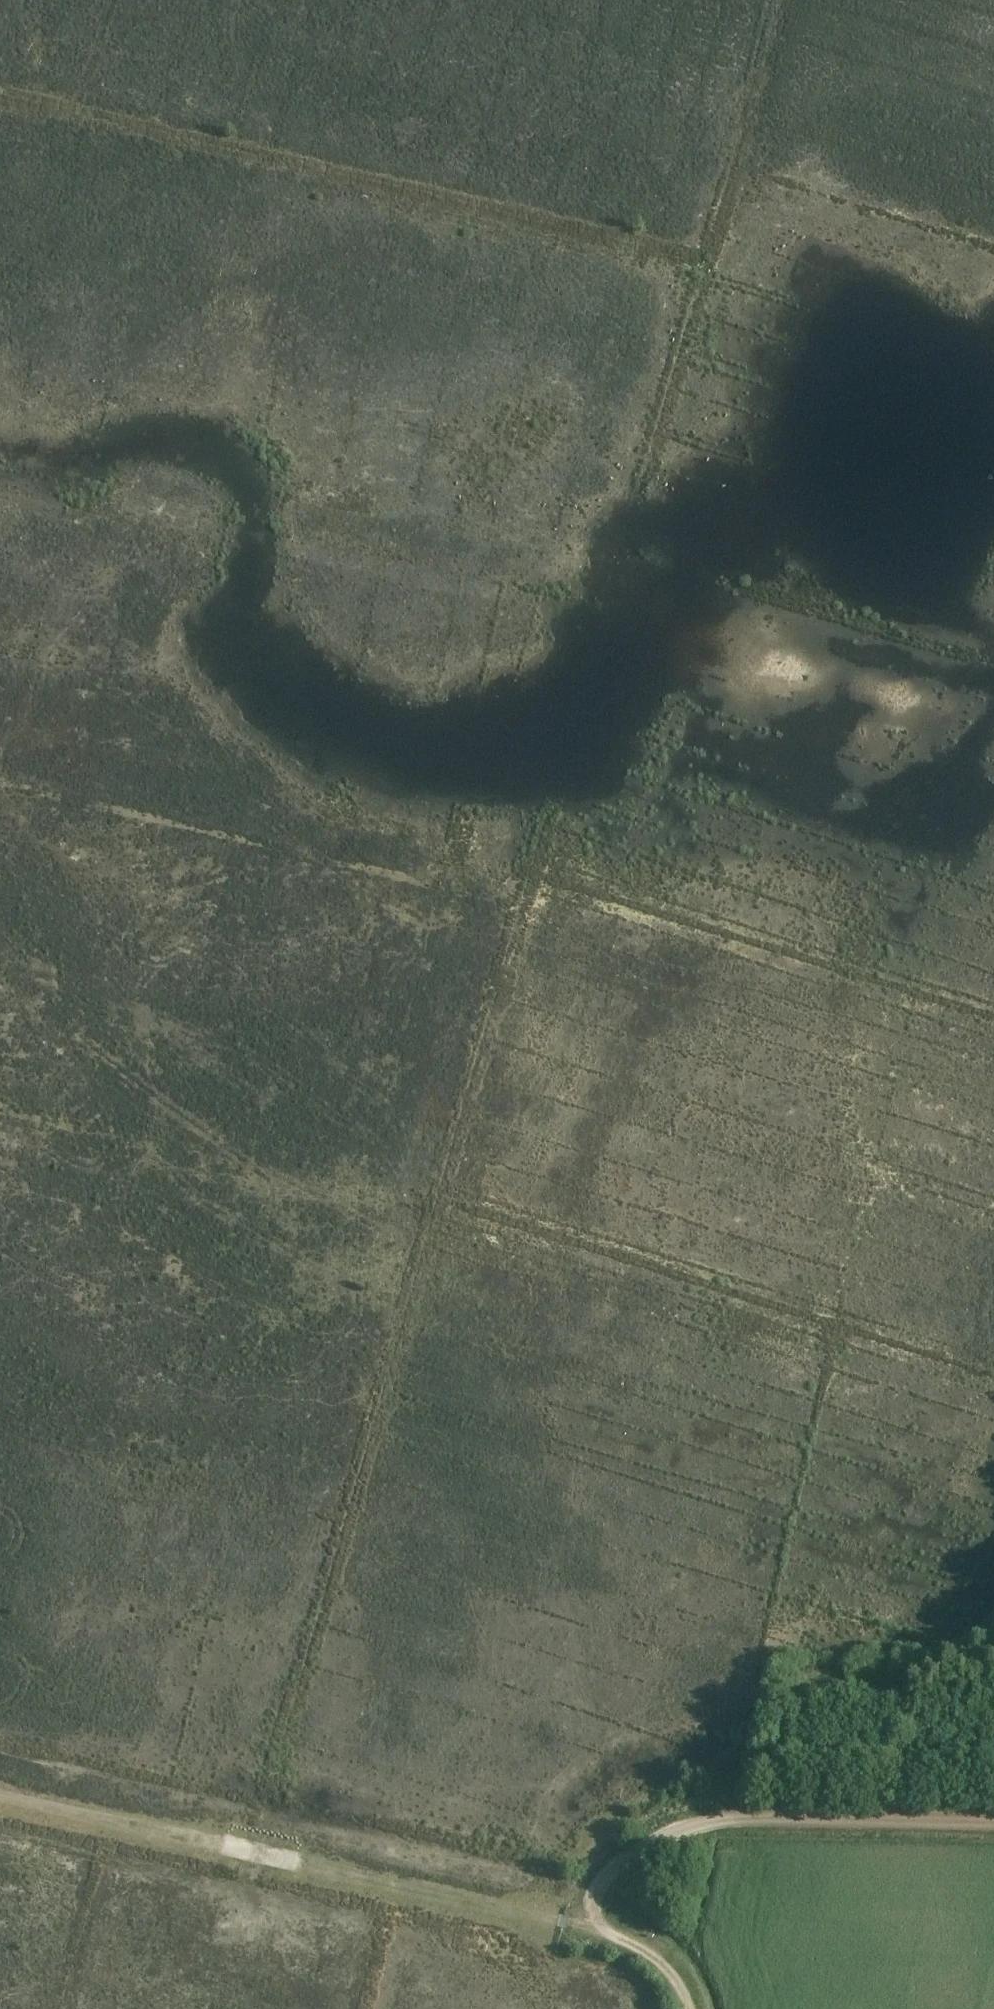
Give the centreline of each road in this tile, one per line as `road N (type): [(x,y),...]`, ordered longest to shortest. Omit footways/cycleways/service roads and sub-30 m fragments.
road 1 (track): [(0,1792),(598,1931)]
road 2 (track): [(993,1823),(701,1818),(635,1847),(607,1872),(594,1900),(598,1931)]
road 3 (track): [(598,1931),(662,1963),(687,2008)]

